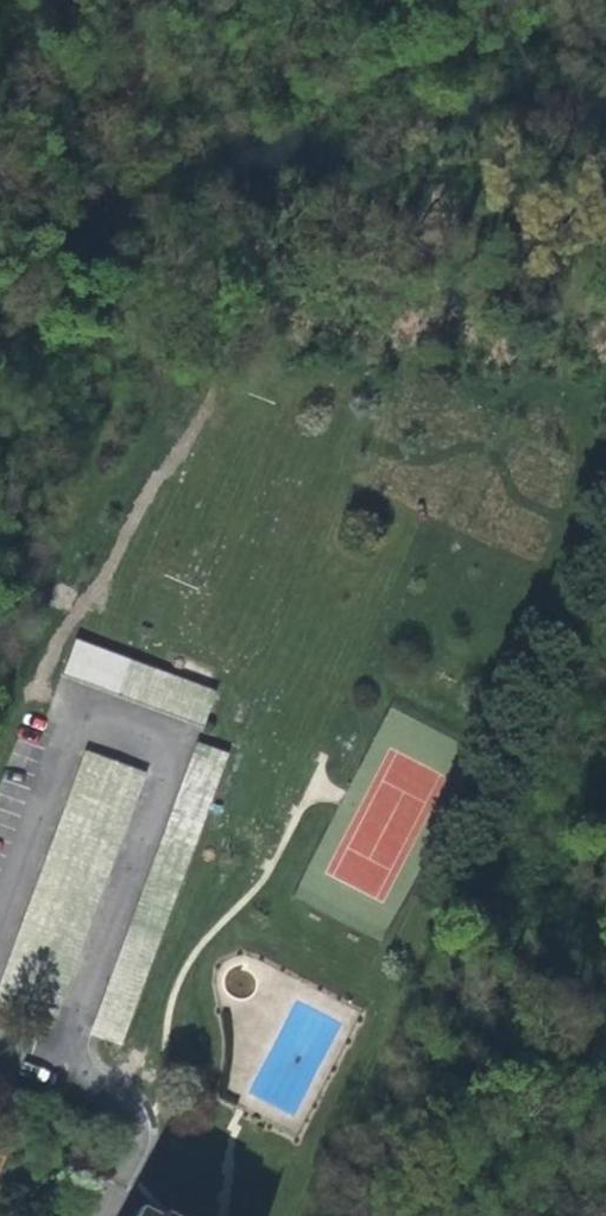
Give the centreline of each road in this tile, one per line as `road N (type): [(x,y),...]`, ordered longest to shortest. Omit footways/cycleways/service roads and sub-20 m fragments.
road 1 (residential): [(70,1083),(119,1110),(131,1133),(129,1156),(97,1215)]

